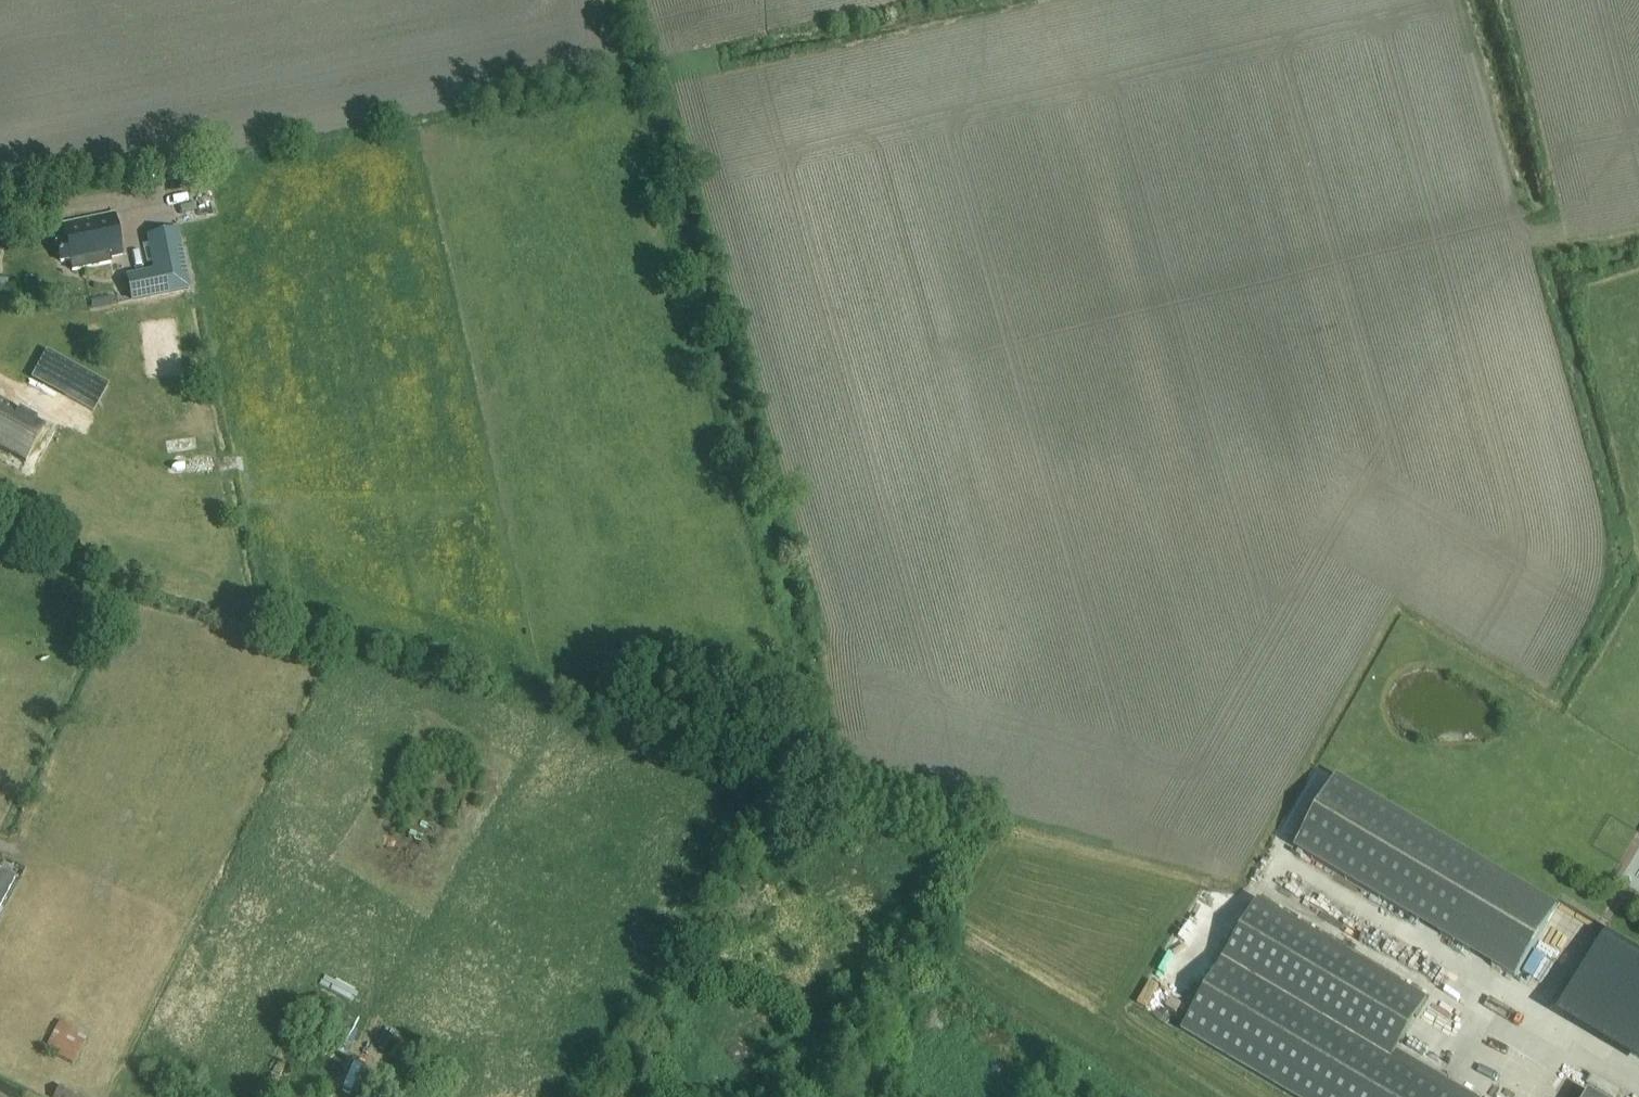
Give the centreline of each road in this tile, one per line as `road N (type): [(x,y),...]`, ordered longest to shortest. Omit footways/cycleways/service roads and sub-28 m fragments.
road 1 (track): [(0,217),(152,190)]

